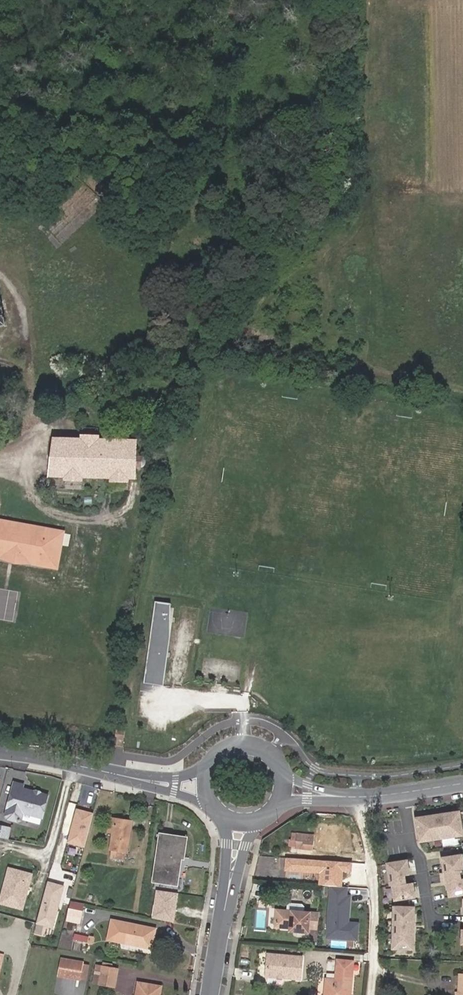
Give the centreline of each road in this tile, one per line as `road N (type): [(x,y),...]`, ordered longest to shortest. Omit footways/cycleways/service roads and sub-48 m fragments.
road 1 (tertiary): [(123,775),(0,756)]
road 2 (tertiary): [(462,786),(339,796)]

